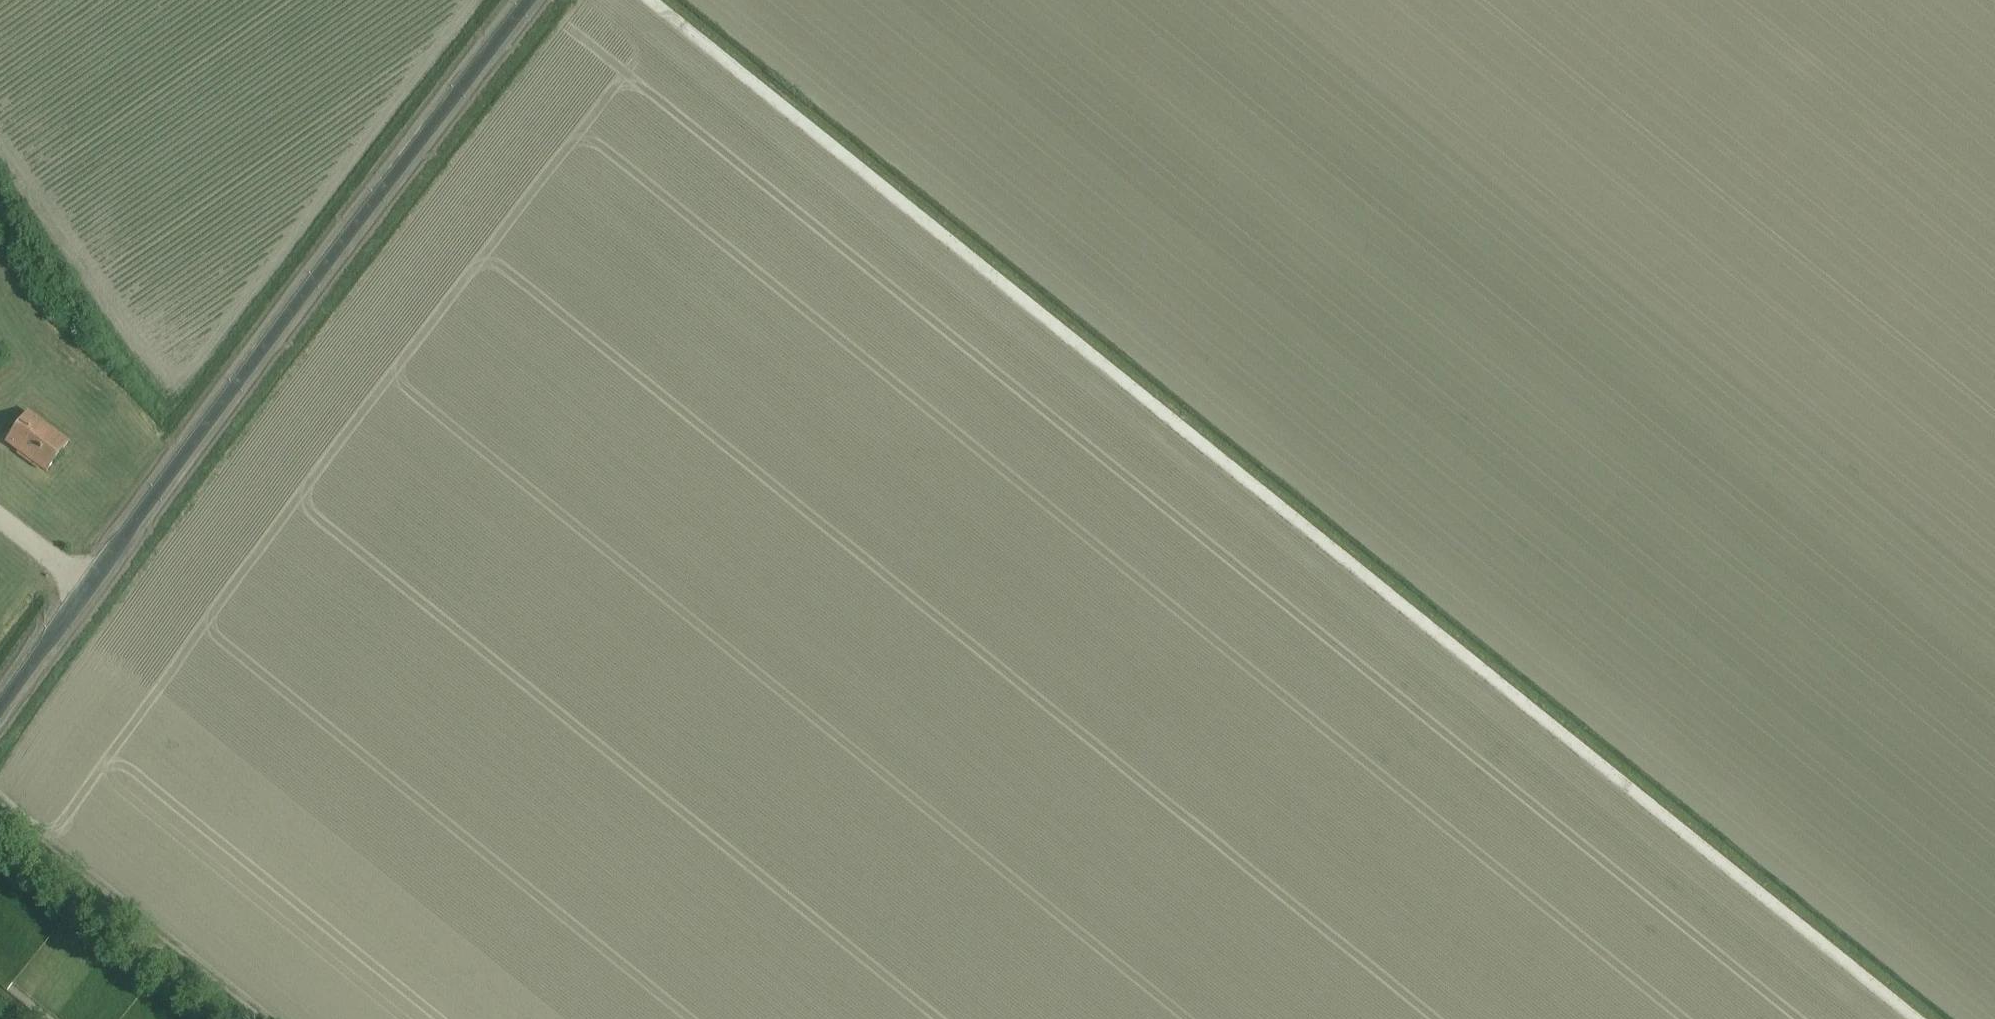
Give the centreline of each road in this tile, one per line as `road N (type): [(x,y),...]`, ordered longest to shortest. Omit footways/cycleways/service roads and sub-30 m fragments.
road 1 (unclassified): [(0,701),(227,389),(526,0)]

